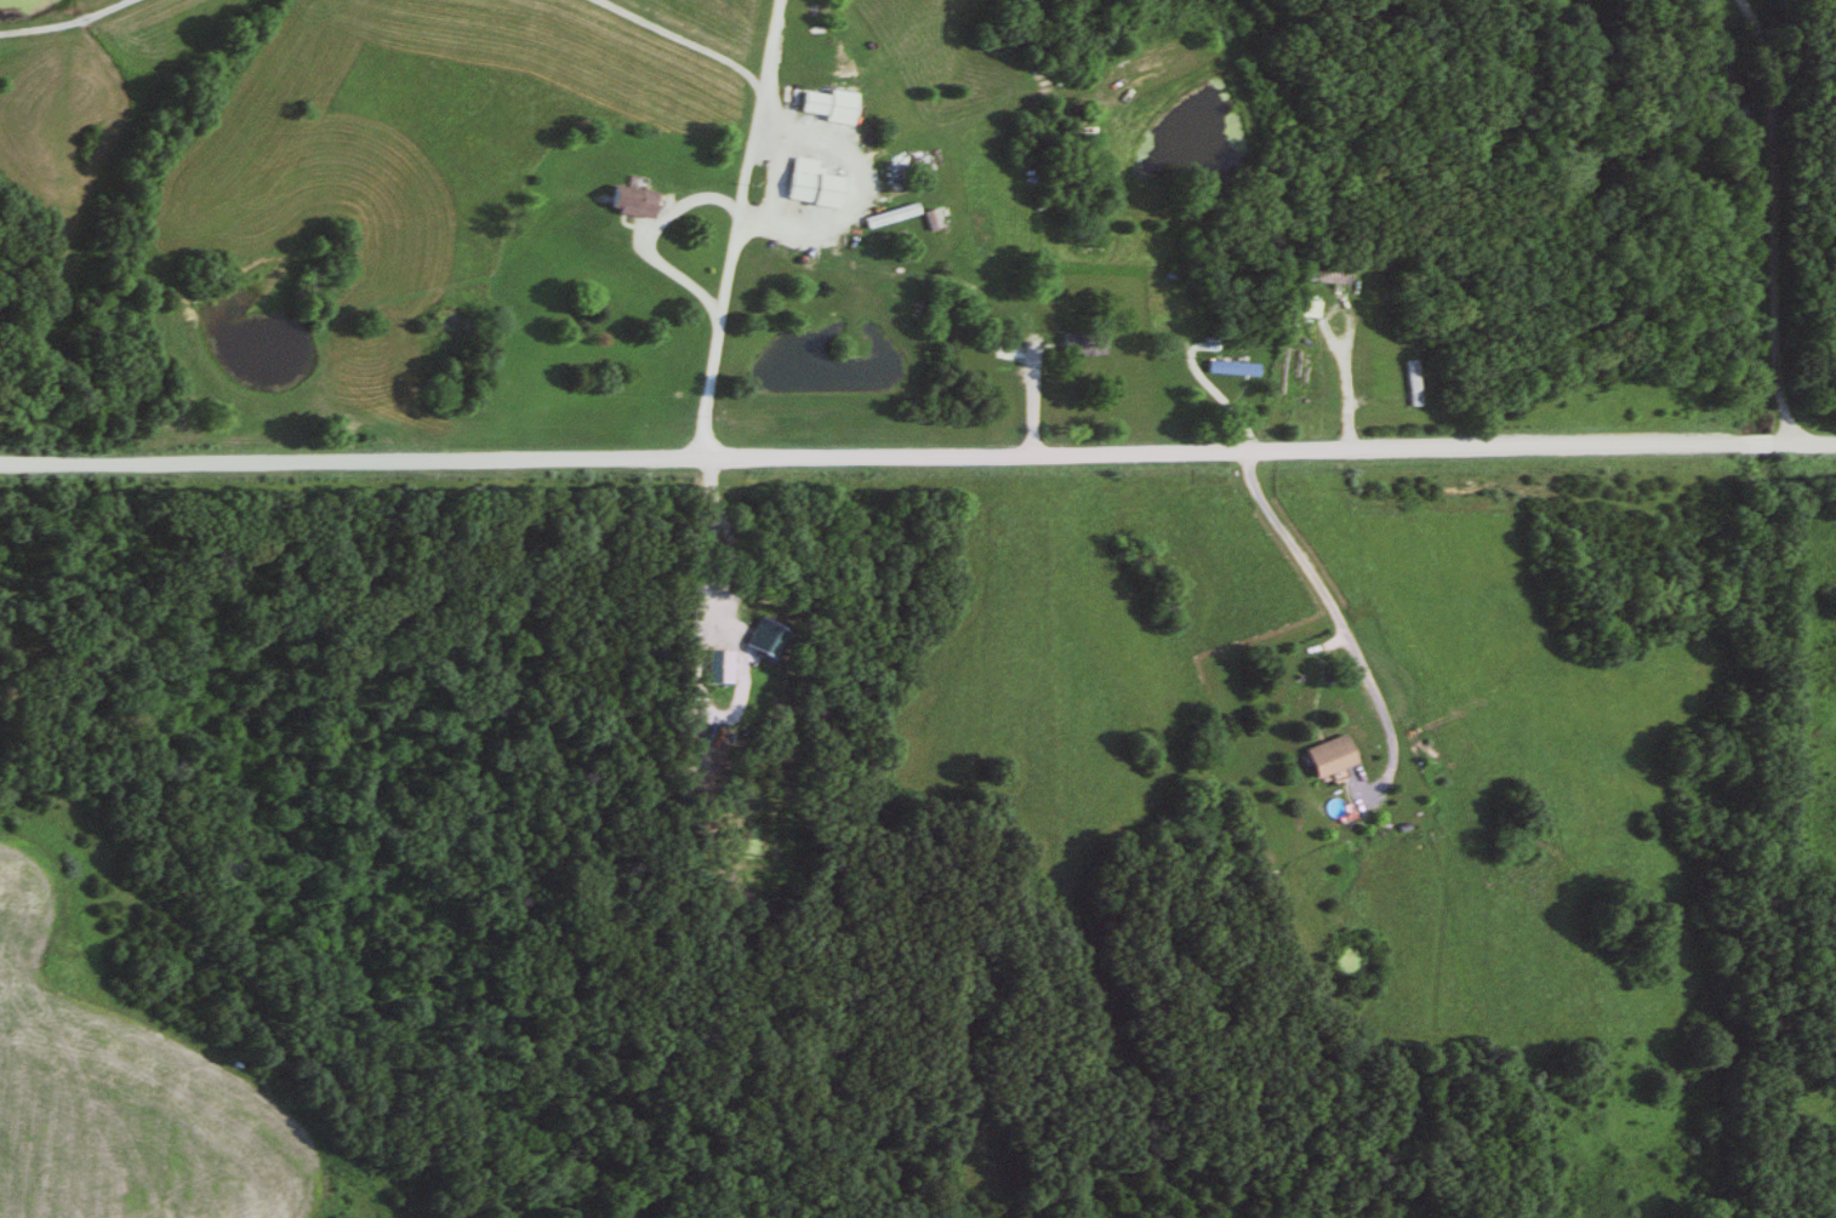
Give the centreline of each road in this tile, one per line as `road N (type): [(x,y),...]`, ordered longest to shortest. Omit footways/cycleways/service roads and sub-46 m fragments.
road 1 (residential): [(0,464),(1835,447)]

